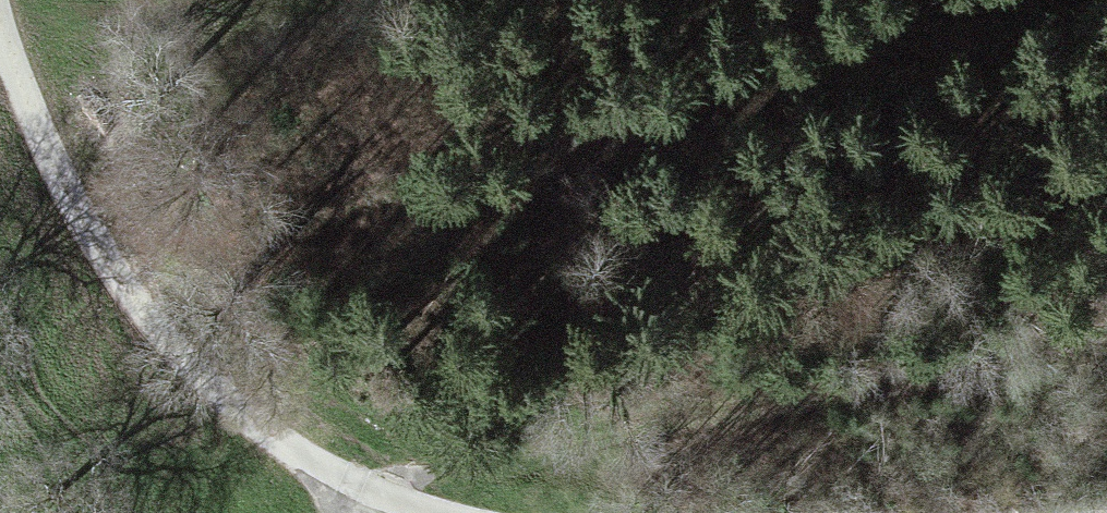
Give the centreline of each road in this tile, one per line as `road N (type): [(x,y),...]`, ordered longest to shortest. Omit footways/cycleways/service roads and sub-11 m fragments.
road 1 (track): [(0,26),(44,141),(127,291),(225,395),(352,502)]

